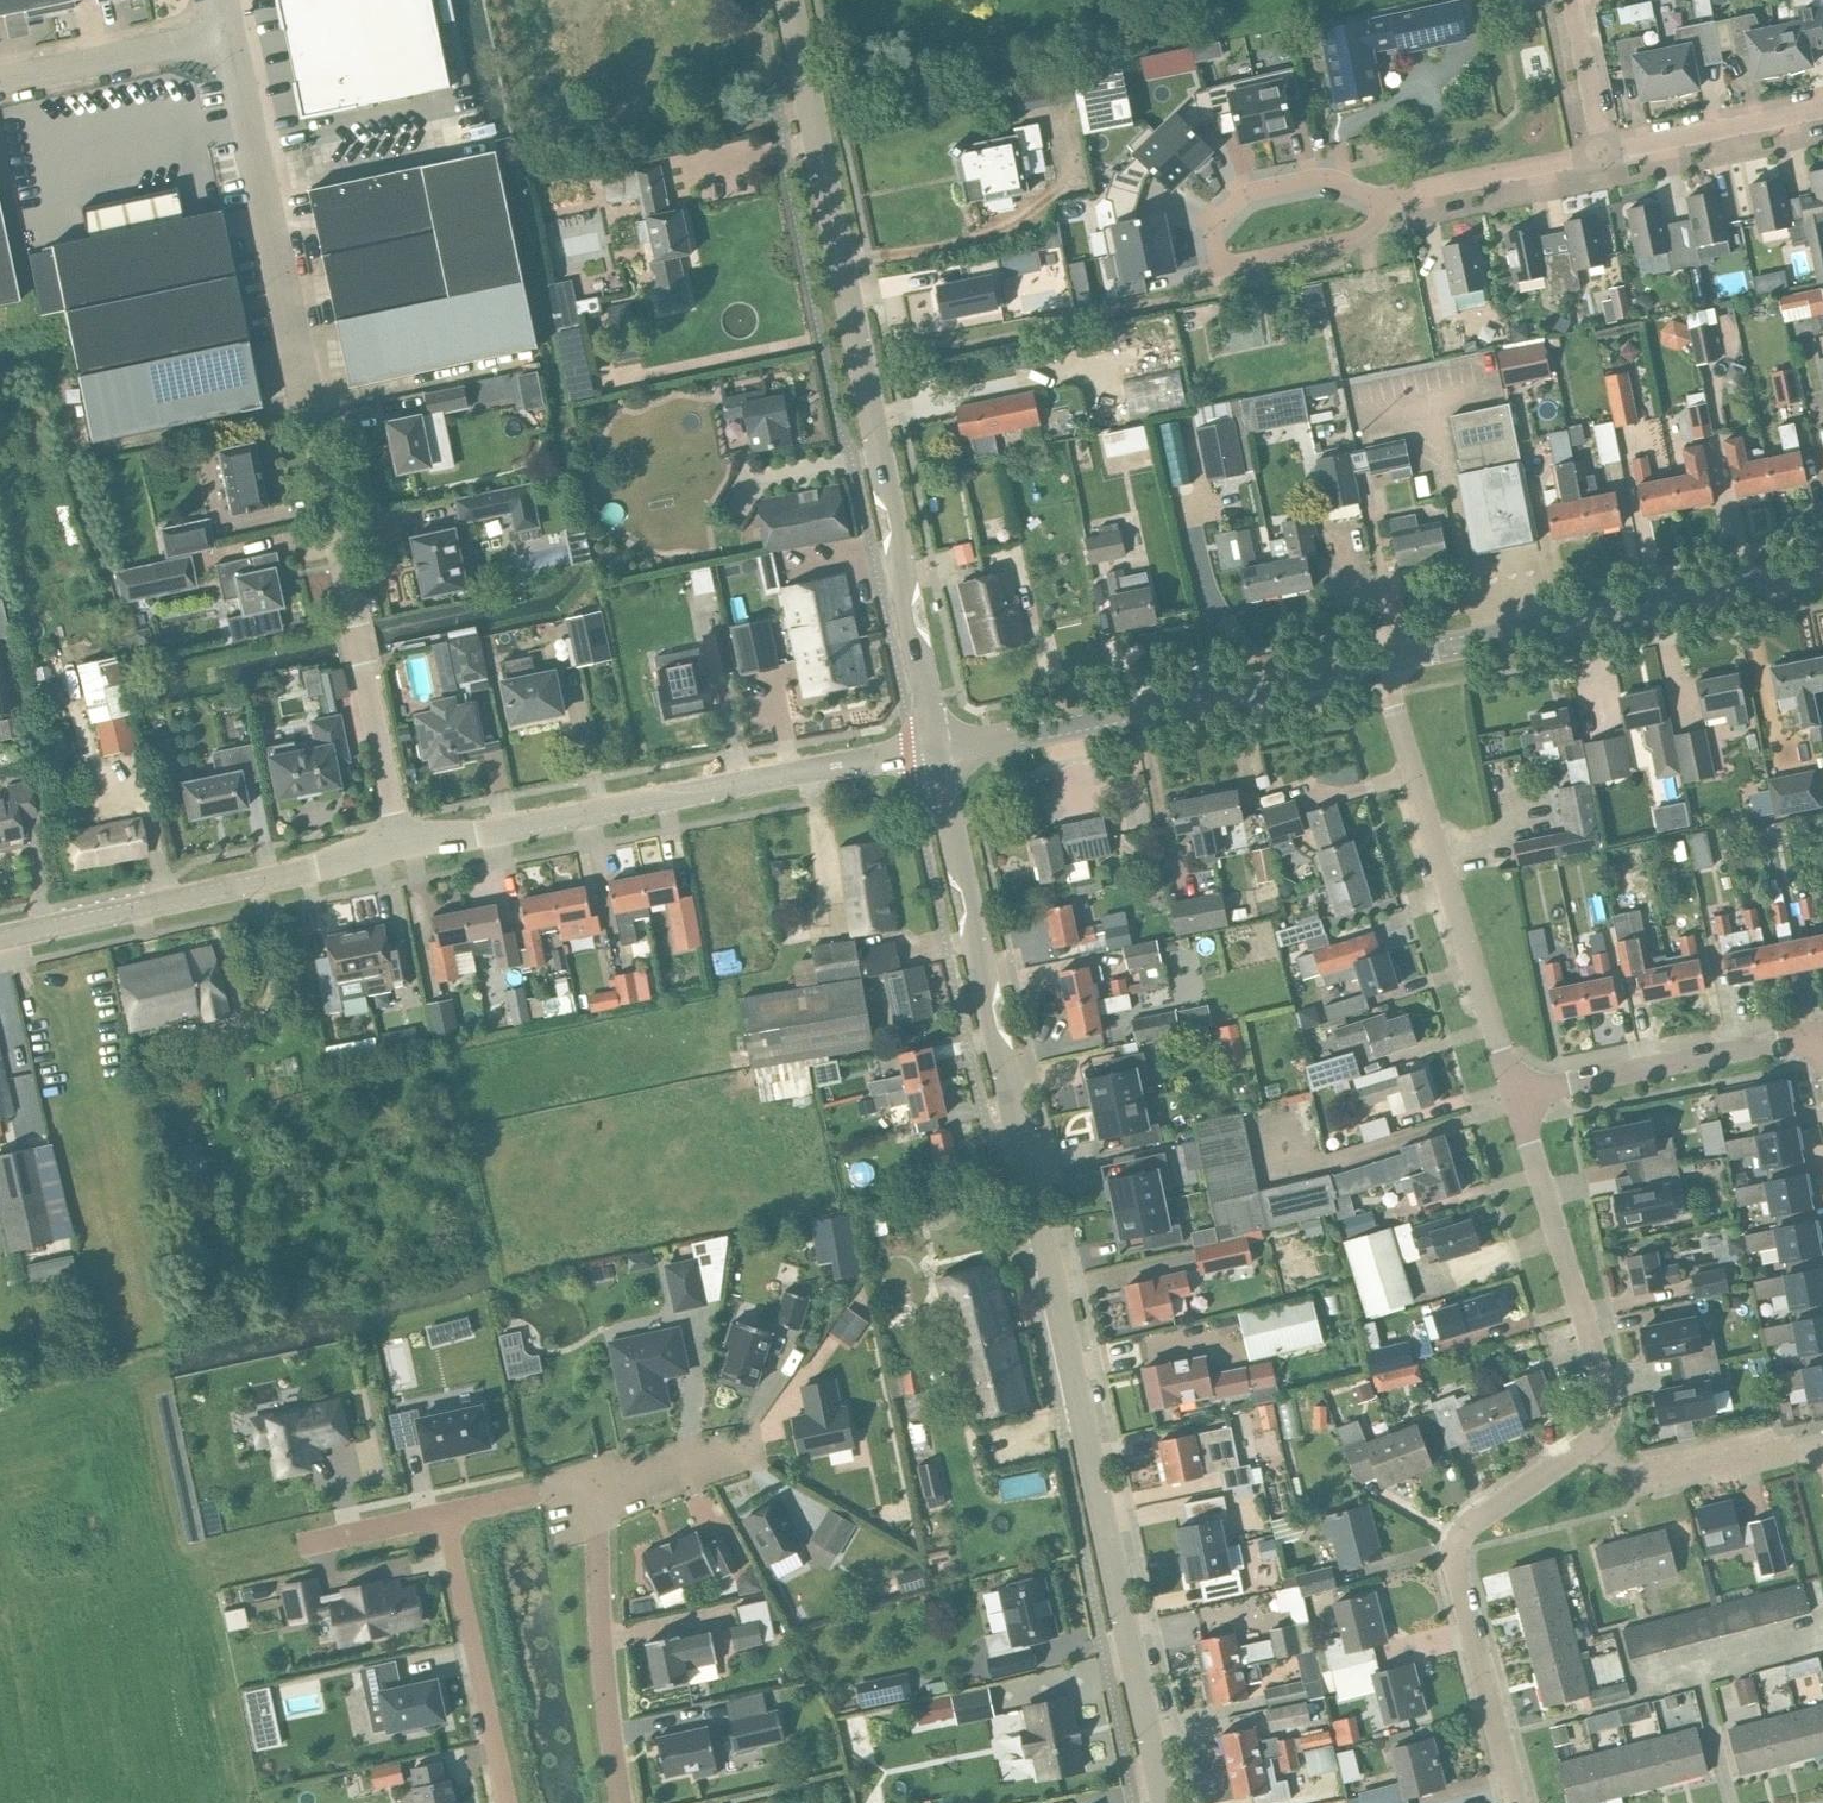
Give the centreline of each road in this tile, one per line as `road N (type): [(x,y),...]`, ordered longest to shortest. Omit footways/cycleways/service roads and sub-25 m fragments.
road 1 (tertiary): [(1165,1802),(936,747)]
road 2 (unclassified): [(399,843),(229,31)]
road 3 (tertiary): [(936,747),(788,0)]
road 4 (tertiary): [(399,843),(500,833),(936,747)]
road 5 (residential): [(936,747),(1382,661)]
road 6 (residential): [(1514,1094),(1382,661)]
road 7 (residential): [(1382,661),(1822,569)]
road 8 (residential): [(1517,1802),(1456,1551),(1475,1521),(1589,1443)]
road 9 (tertiary): [(0,936),(399,843)]
road 10 (residential): [(1589,1443),(1604,1426),(1607,1395),(1514,1094)]
road 11 (residential): [(1384,199),(1351,241),(1224,264),(1216,224),(1248,192),(1324,177)]
road 12 (residential): [(618,1802),(600,1650),(594,1481)]
road 13 (residential): [(1514,1094),(1822,1032)]
road 14 (residential): [(443,1514),(507,1802)]
road 15 (residential): [(1822,1453),(1772,1449),(1641,1479),(1589,1443)]
road 16 (unclassified): [(229,31),(0,80)]
road 17 (residential): [(1384,199),(1603,152)]
road 18 (residential): [(1603,152),(1822,108)]
road 19 (residential): [(594,1481),(747,1445)]
road 20 (residential): [(1603,152),(1573,0)]
road 21 (residential): [(594,1481),(443,1514)]
road 22 (residential): [(443,1514),(311,1543)]

